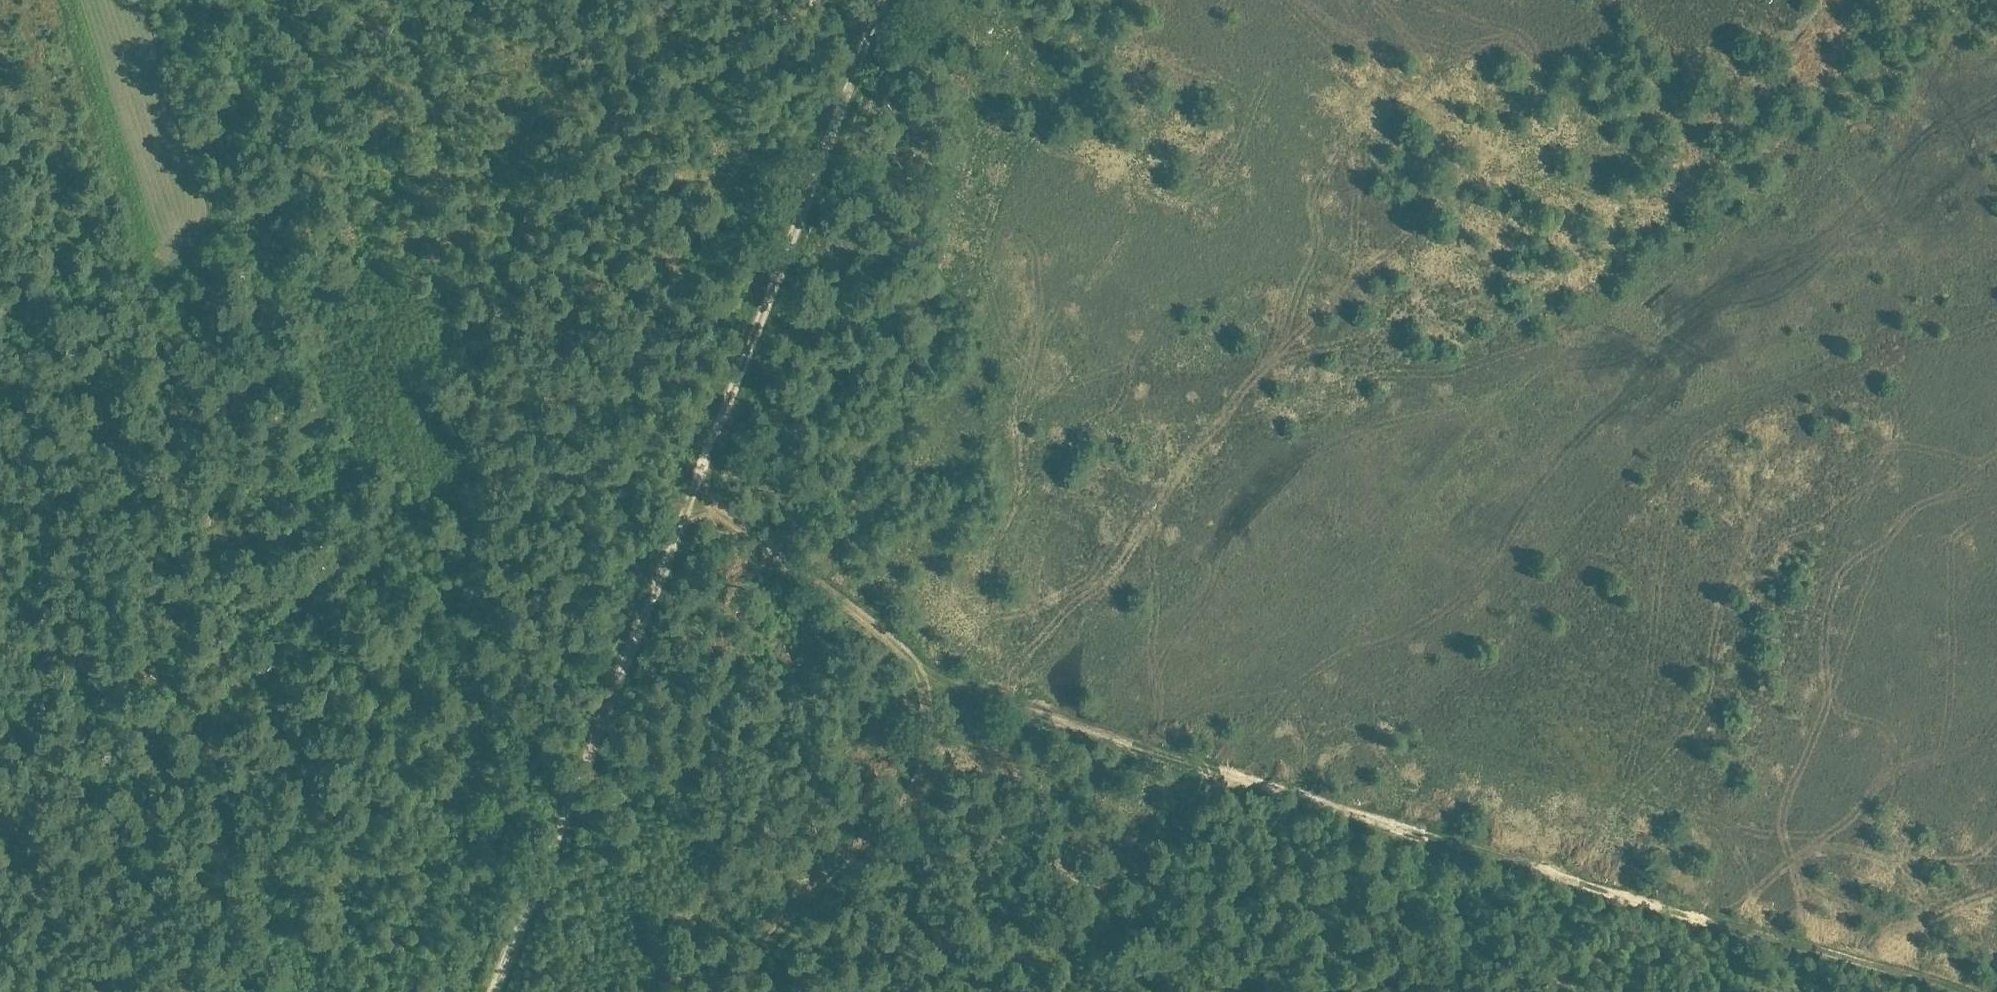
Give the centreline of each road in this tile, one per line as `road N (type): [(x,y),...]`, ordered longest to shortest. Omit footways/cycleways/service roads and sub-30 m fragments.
road 1 (track): [(696,490),(934,671),(1394,833),(1955,991)]
road 2 (track): [(890,0),(499,991)]
road 3 (track): [(866,619),(869,727),(922,798),(940,806),(994,815),(1070,845),(1108,847),(1142,837),(1170,808),(1189,757)]
road 4 (track): [(815,991),(769,937),(768,851),(776,818),(869,727)]

